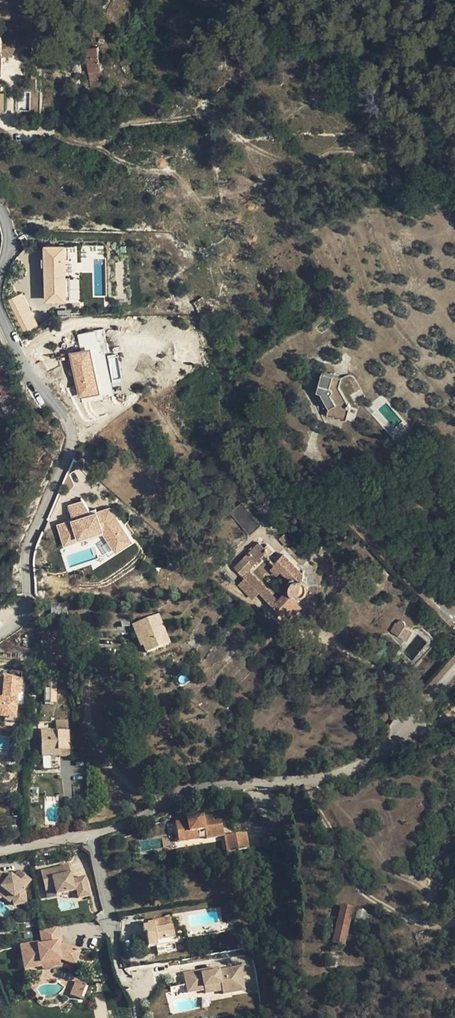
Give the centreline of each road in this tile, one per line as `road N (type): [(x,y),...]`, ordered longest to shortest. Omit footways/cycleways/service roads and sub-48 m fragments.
road 1 (residential): [(0,634),(25,617),(29,545),(67,453),(67,421),(33,383),(0,312)]
road 2 (residential): [(90,836),(183,796),(343,773),(378,759),(404,730)]
road 3 (track): [(305,781),(368,896),(422,925),(454,916)]

